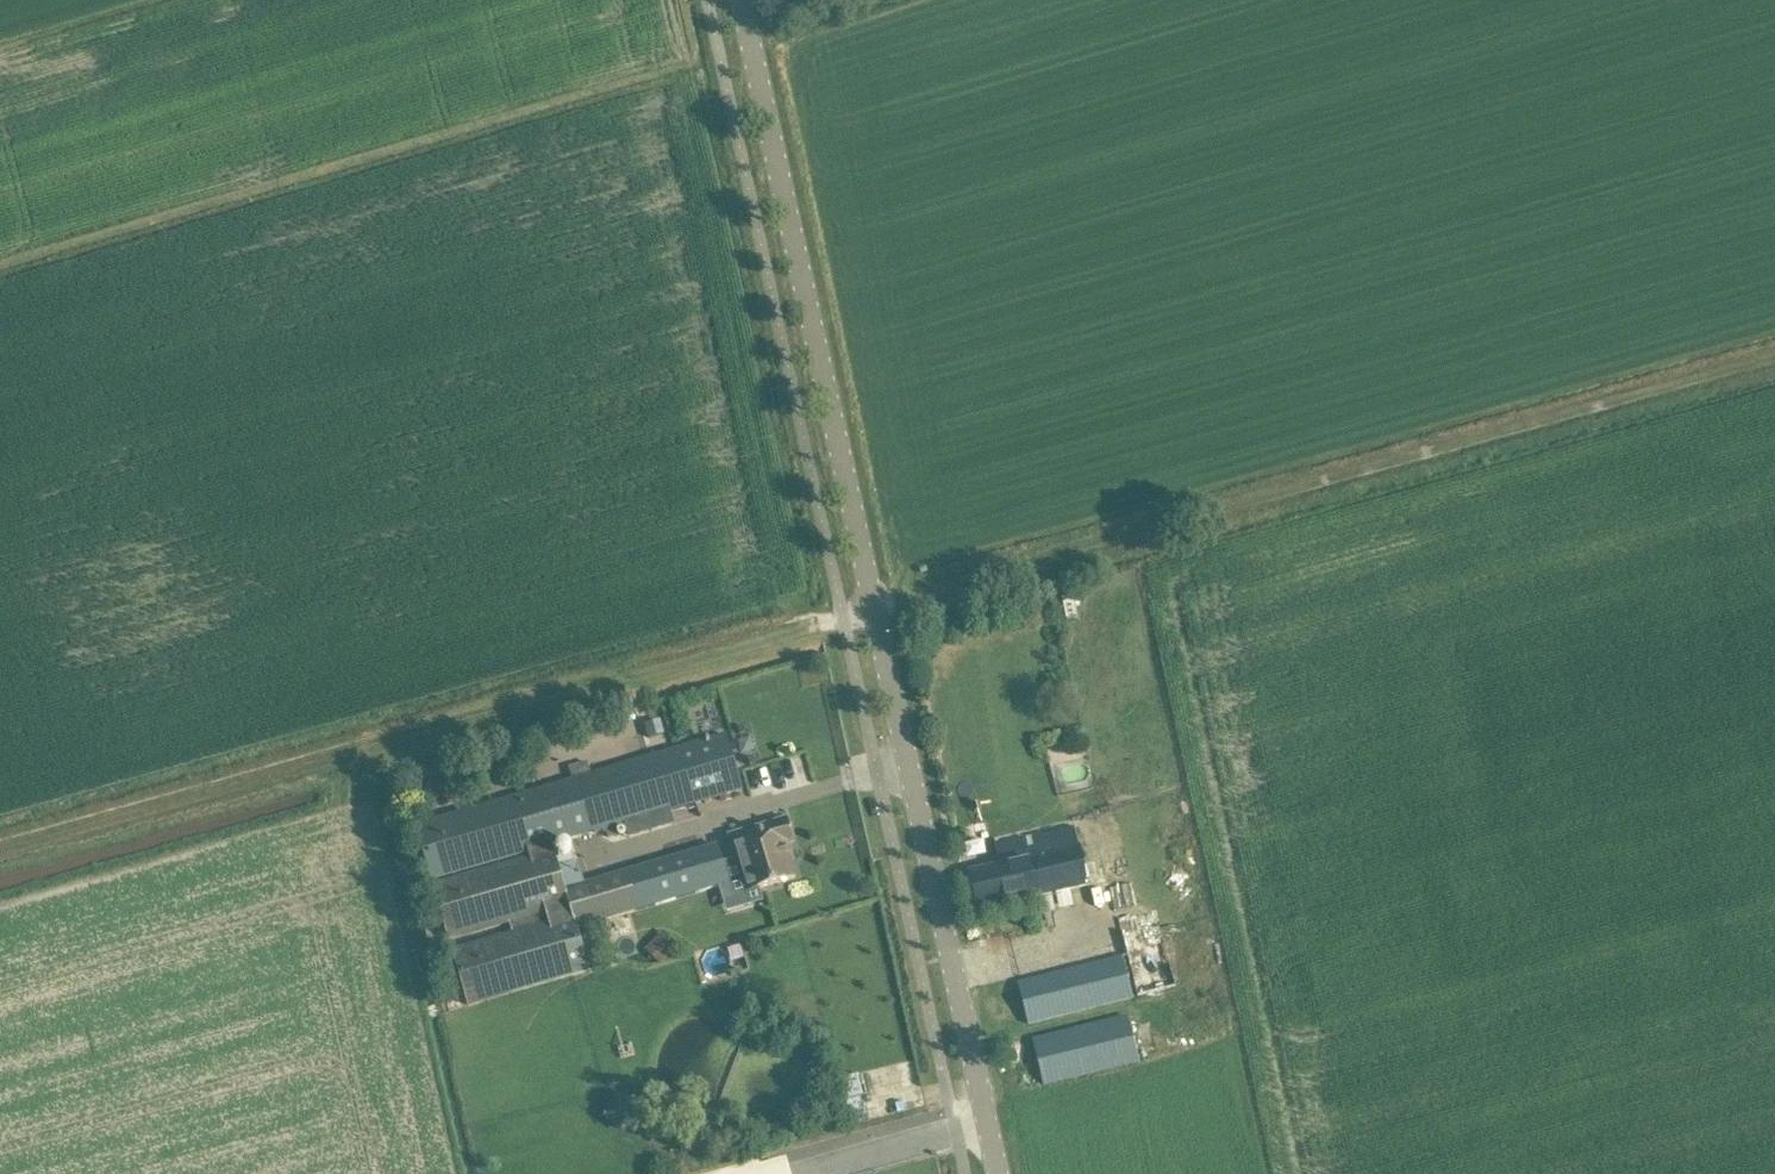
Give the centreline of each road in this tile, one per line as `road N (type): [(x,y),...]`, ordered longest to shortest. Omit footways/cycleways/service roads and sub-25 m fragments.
road 1 (unclassified): [(994,1173),(739,0)]
road 2 (track): [(845,623),(1774,365)]
road 3 (track): [(845,623),(0,858)]

